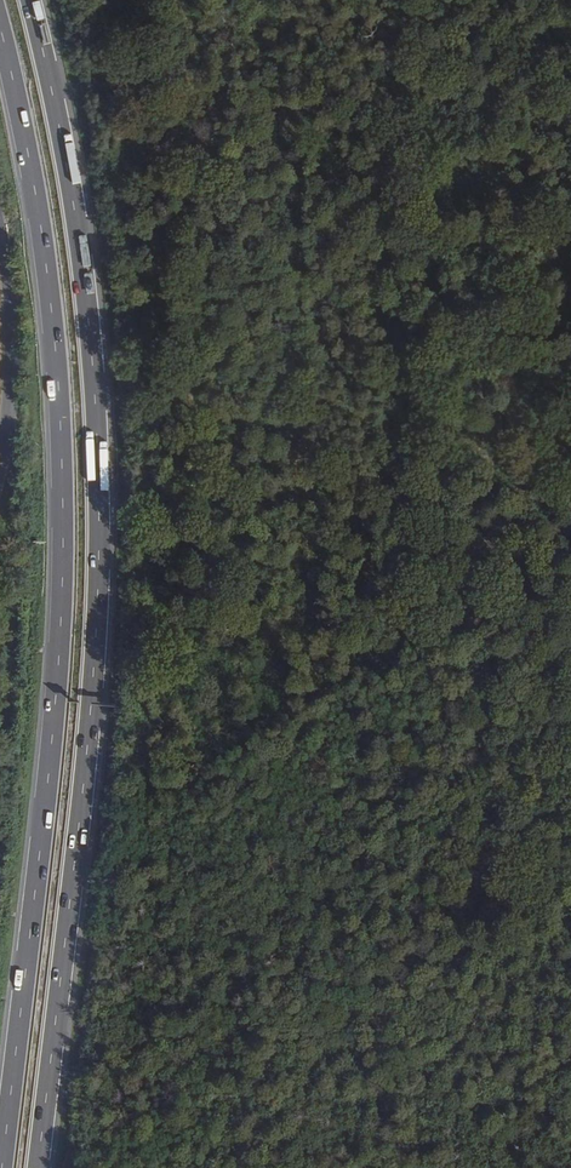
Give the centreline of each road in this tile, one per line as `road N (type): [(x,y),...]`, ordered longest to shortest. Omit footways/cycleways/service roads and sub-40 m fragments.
road 1 (trunk): [(37,1167),(91,700),(99,515),(81,250),(29,0)]
road 2 (trunk): [(0,26),(45,254),(63,514),(56,699),(1,1167)]
road 3 (tertiary): [(9,422),(12,323),(0,228)]

